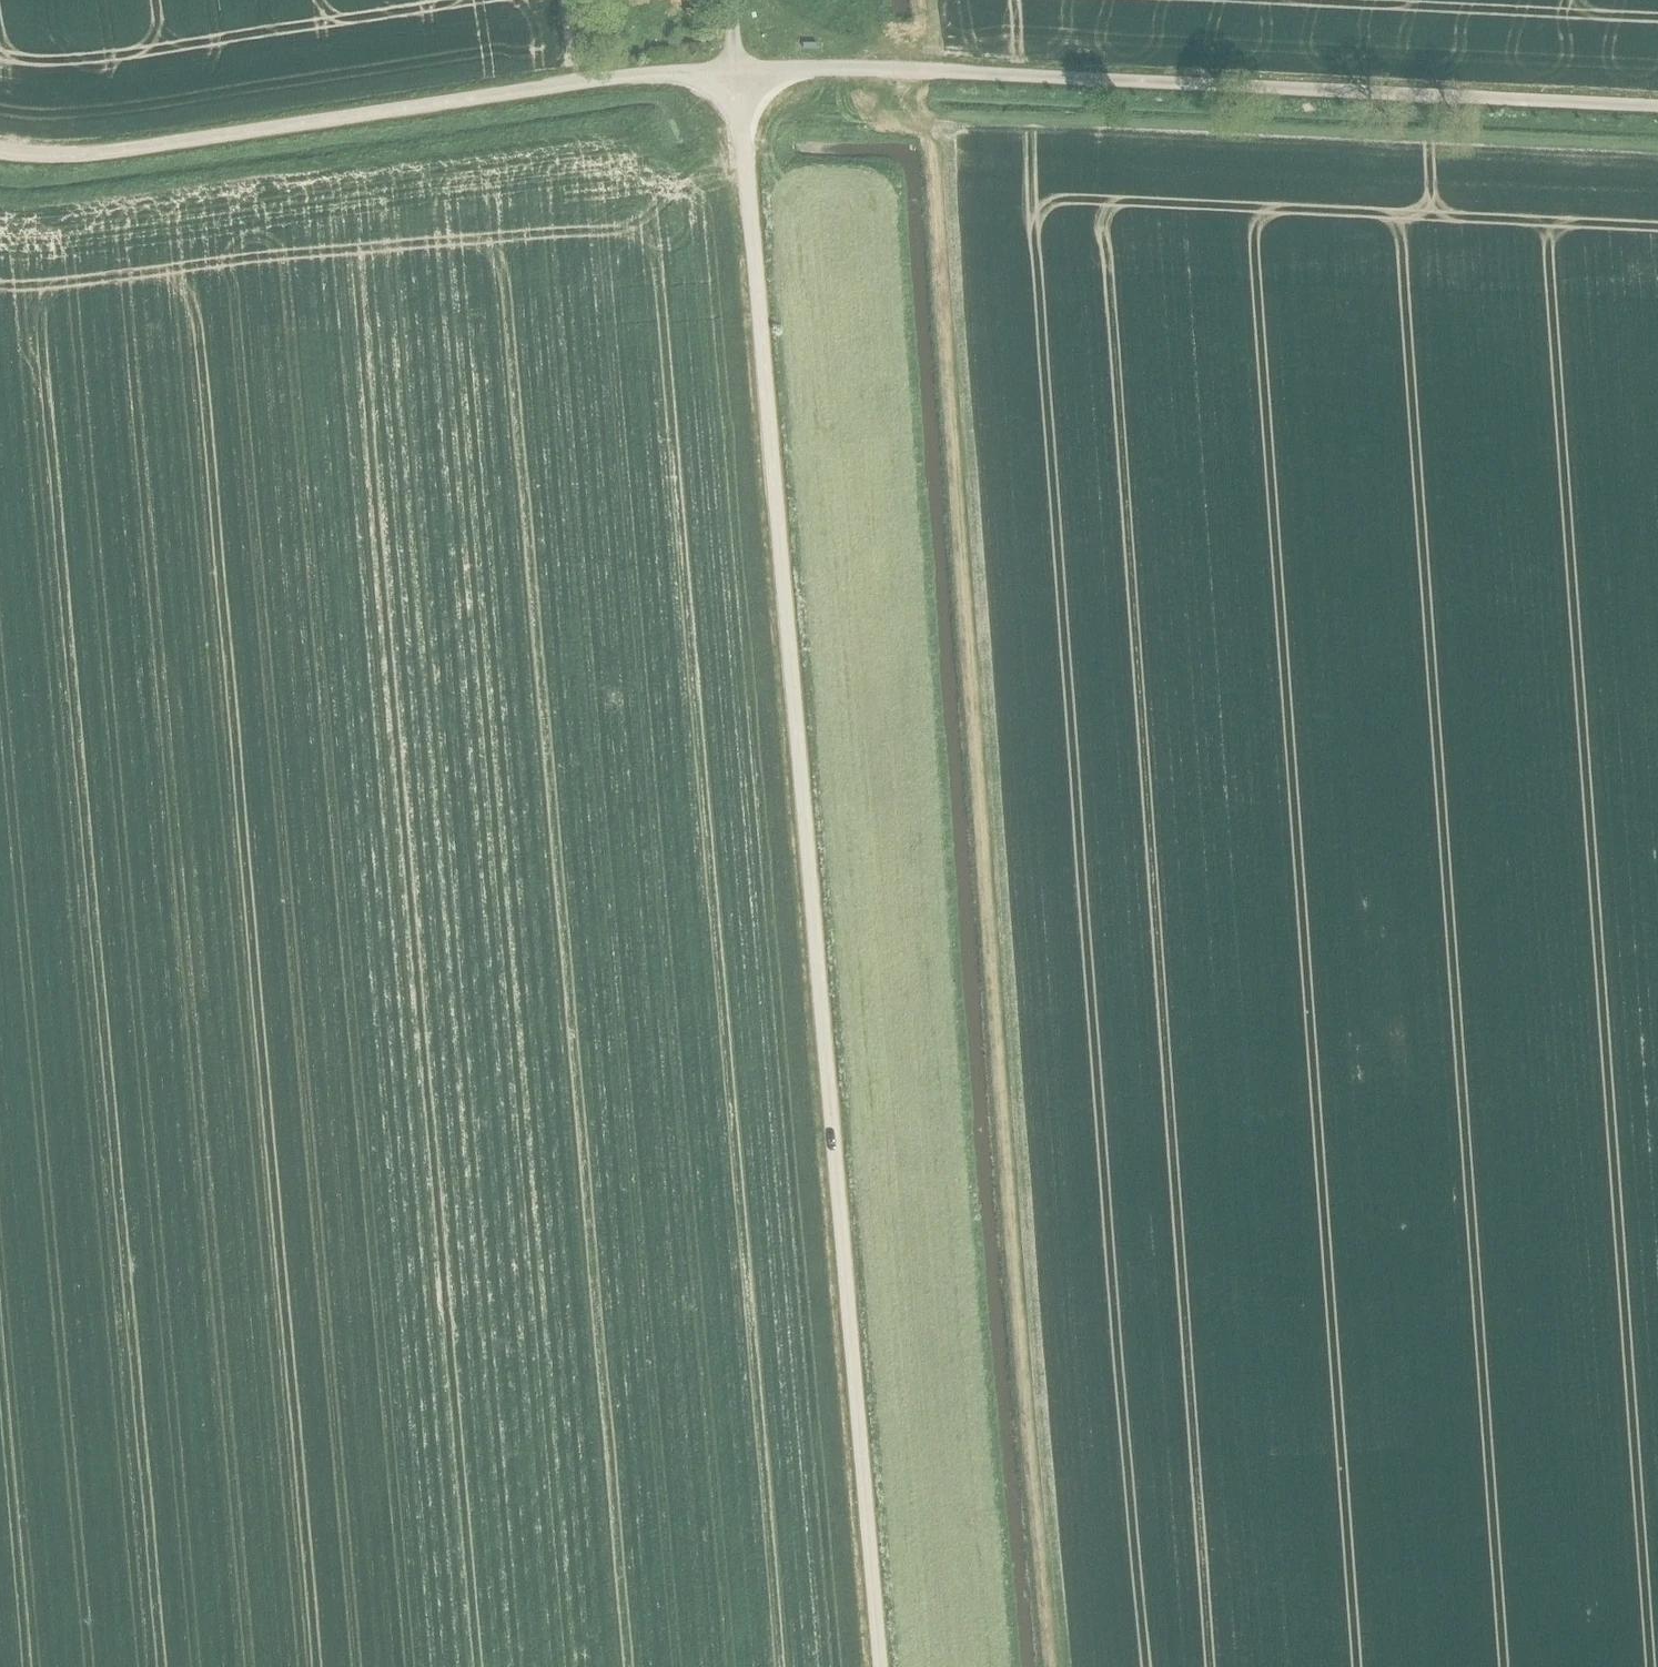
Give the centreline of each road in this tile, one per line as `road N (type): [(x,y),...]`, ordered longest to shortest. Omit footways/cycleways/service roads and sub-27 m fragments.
road 1 (unclassified): [(879,1666),(735,71)]
road 2 (unclassified): [(1657,107),(918,71),(735,71)]
road 3 (unclassified): [(735,71),(634,78),(90,156),(0,153)]

